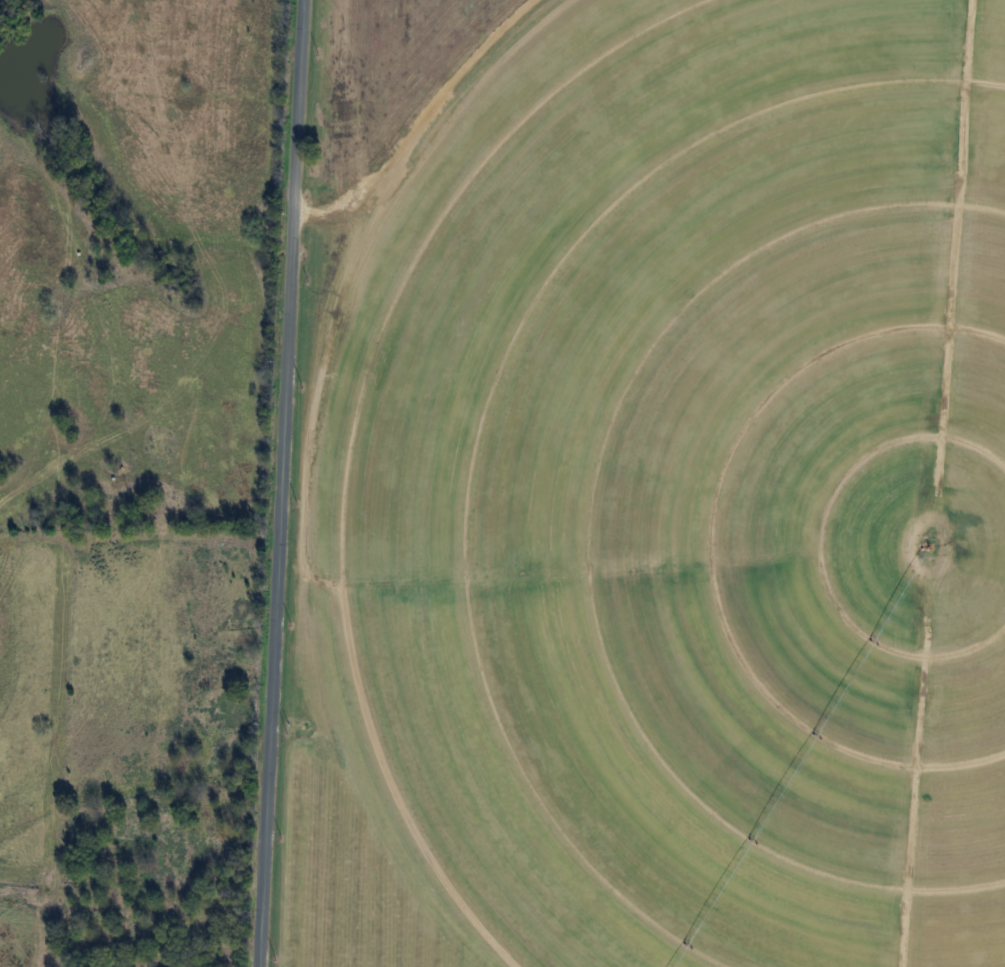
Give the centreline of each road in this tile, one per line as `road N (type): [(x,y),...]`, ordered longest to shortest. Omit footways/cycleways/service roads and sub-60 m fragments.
road 1 (residential): [(259,966),(303,0)]

